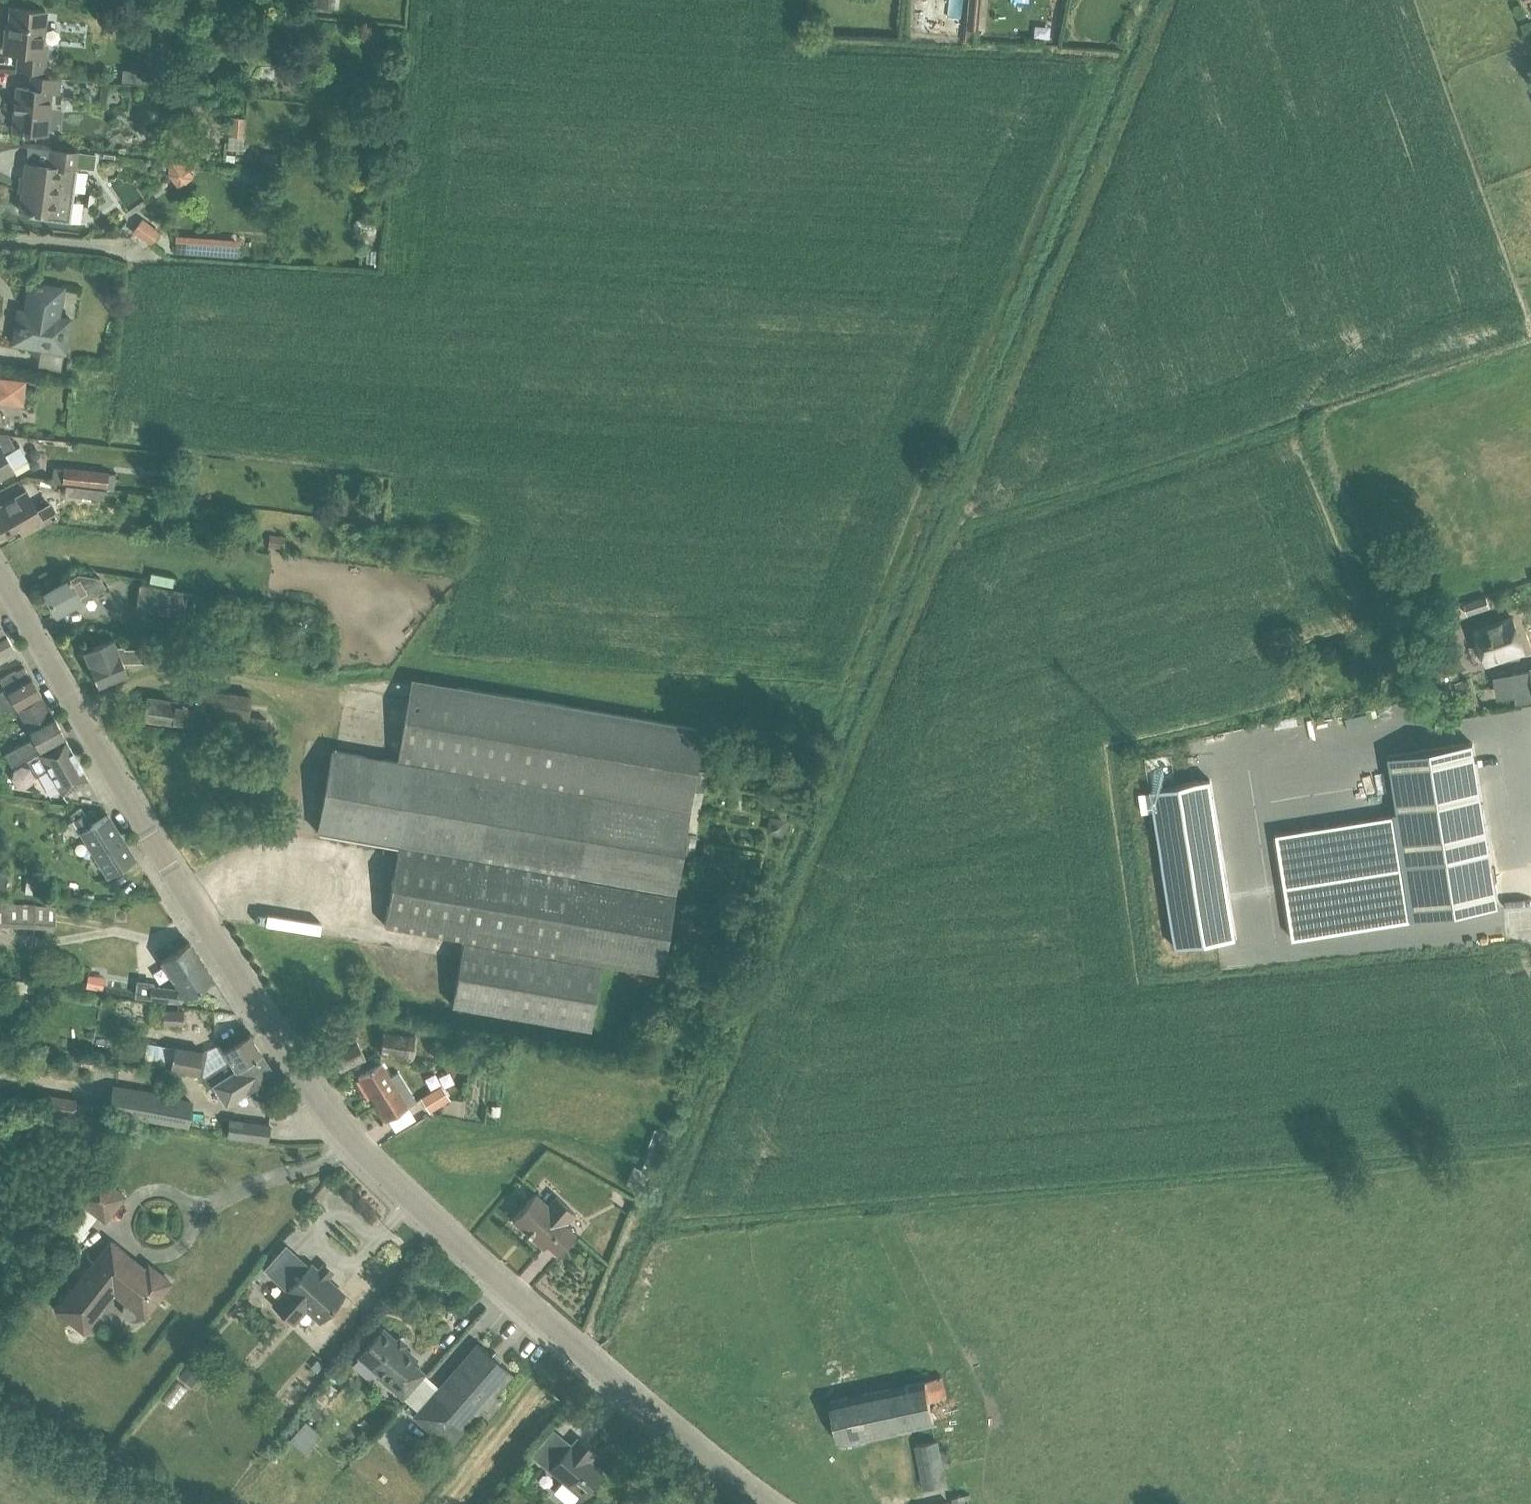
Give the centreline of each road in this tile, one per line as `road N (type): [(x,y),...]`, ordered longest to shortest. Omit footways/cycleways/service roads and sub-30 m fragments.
road 1 (residential): [(775,1503),(591,1359),(344,1132),(149,836),(0,577)]

